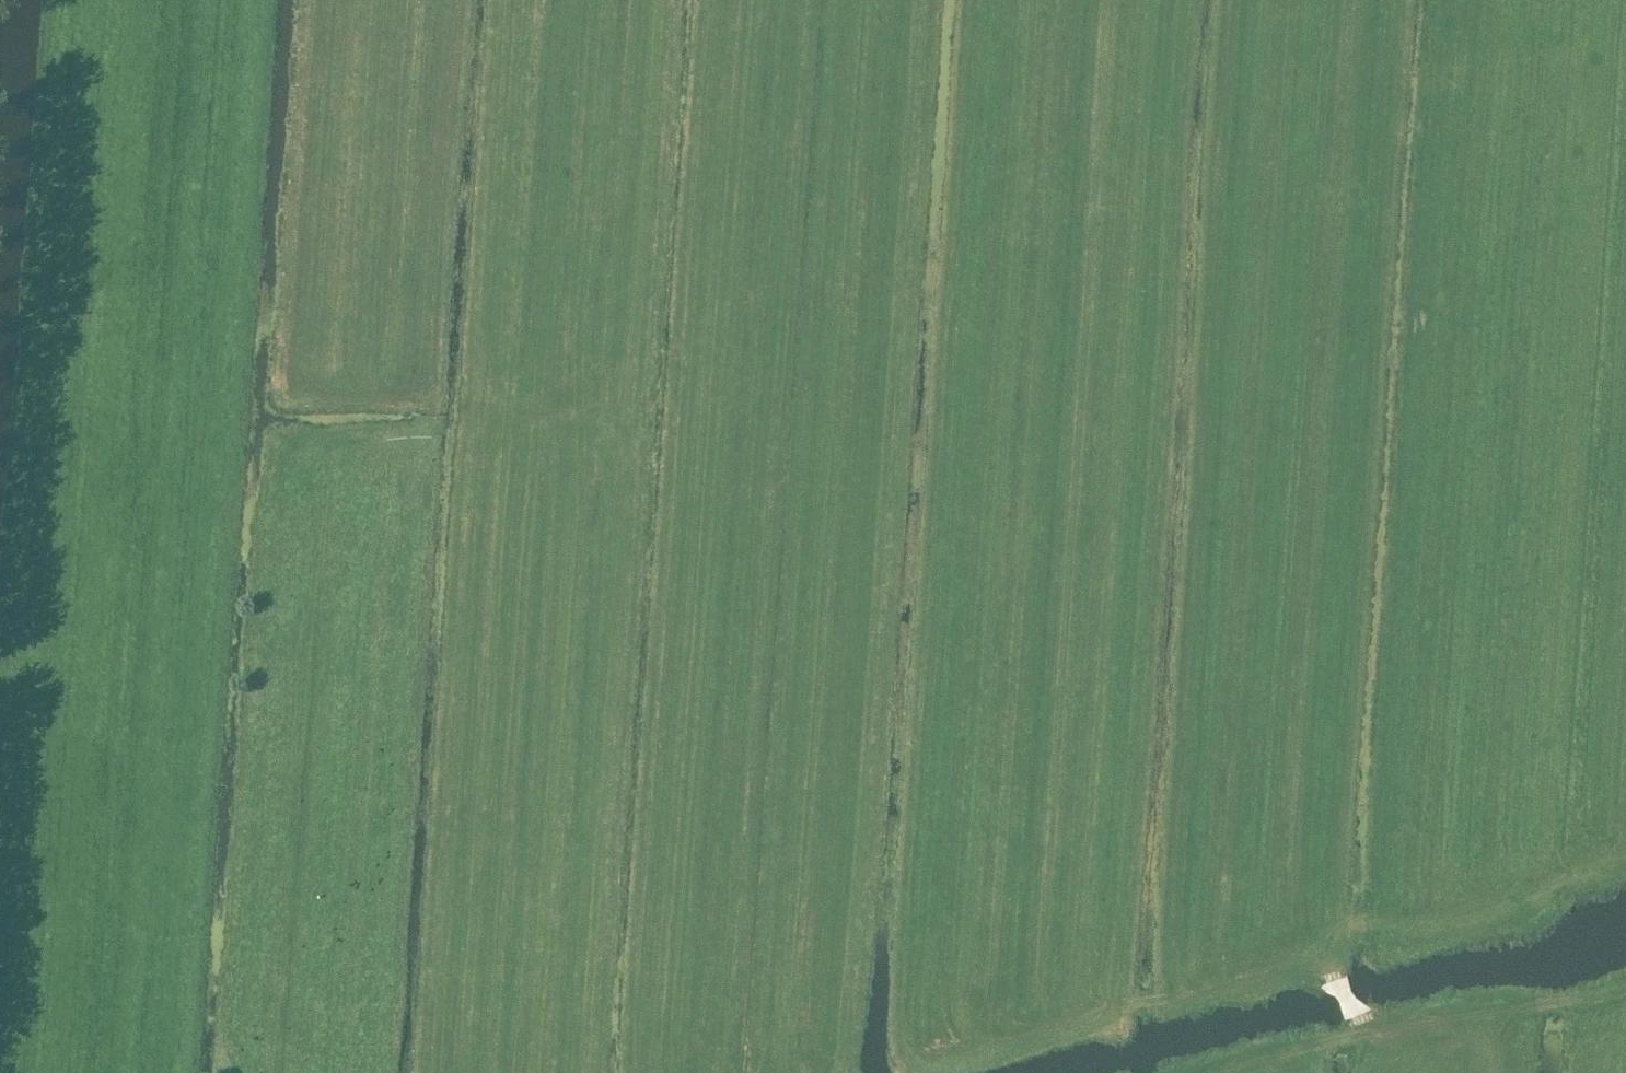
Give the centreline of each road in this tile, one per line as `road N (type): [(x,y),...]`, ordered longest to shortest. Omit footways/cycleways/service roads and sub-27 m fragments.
road 1 (track): [(1625,985),(1577,1000),(1357,1028),(1336,942),(1343,726)]
road 2 (track): [(1357,1028),(1200,1072)]

